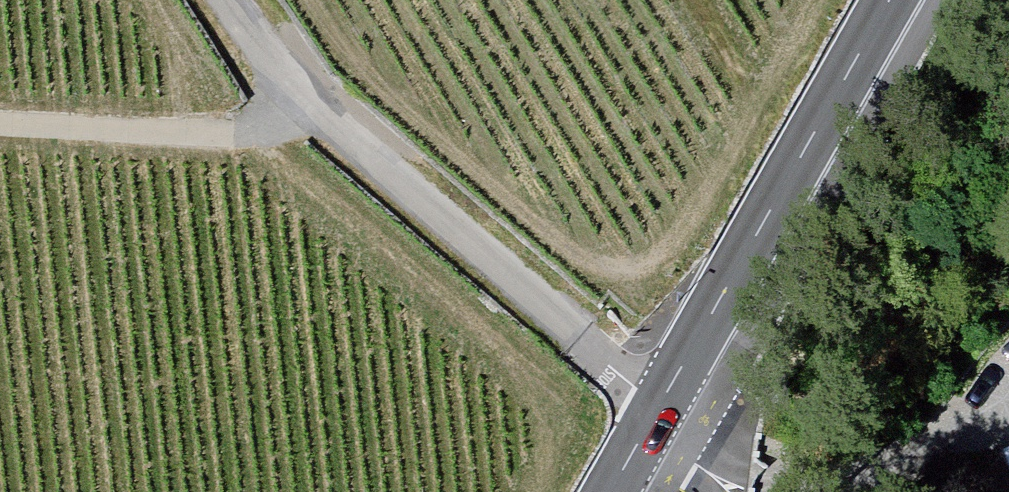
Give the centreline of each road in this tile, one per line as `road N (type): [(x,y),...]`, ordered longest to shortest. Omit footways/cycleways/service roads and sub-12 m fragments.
road 1 (unclassified): [(227,0),(296,103),(671,416)]
road 2 (tertiary): [(905,0),(671,416)]
road 3 (track): [(0,132),(232,140),(282,119),(296,103)]

